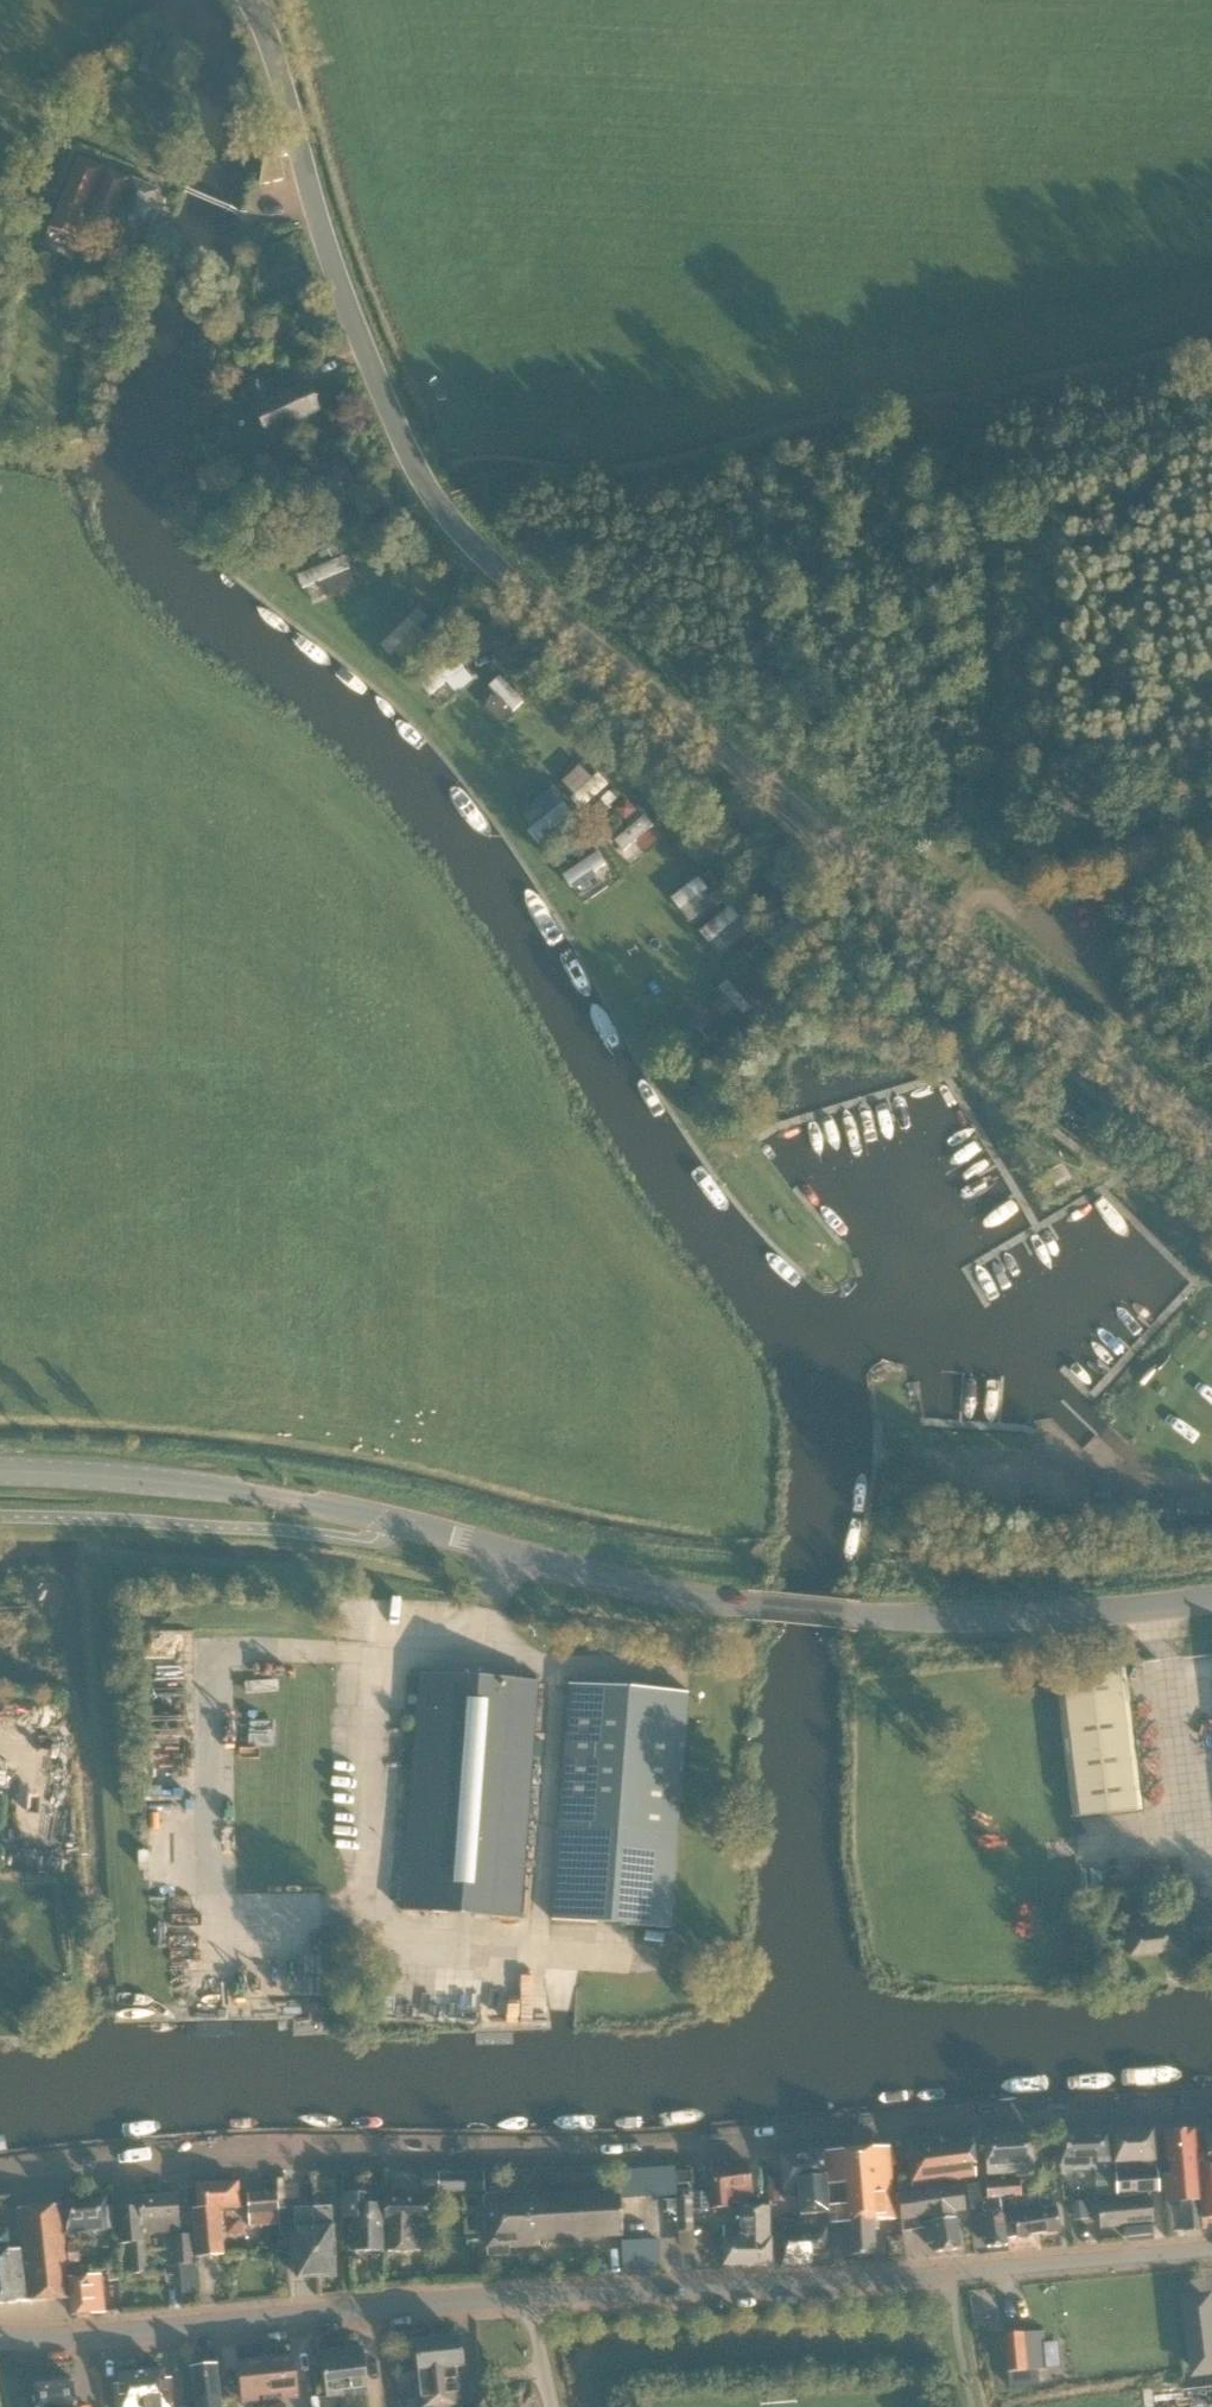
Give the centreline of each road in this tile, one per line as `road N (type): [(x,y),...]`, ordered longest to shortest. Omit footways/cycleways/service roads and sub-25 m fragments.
road 1 (tertiary): [(1211,1132),(1124,1073),(486,559),(435,502),(370,363),(251,0)]
road 2 (secondary): [(1211,1596),(1077,1612),(767,1610),(678,1599),(278,1499),(122,1478),(0,1473)]
road 3 (residential): [(1211,2107),(474,2166),(216,2160),(0,2186)]
road 4 (tertiary): [(0,2336),(54,2339),(402,2306),(1211,2251)]

